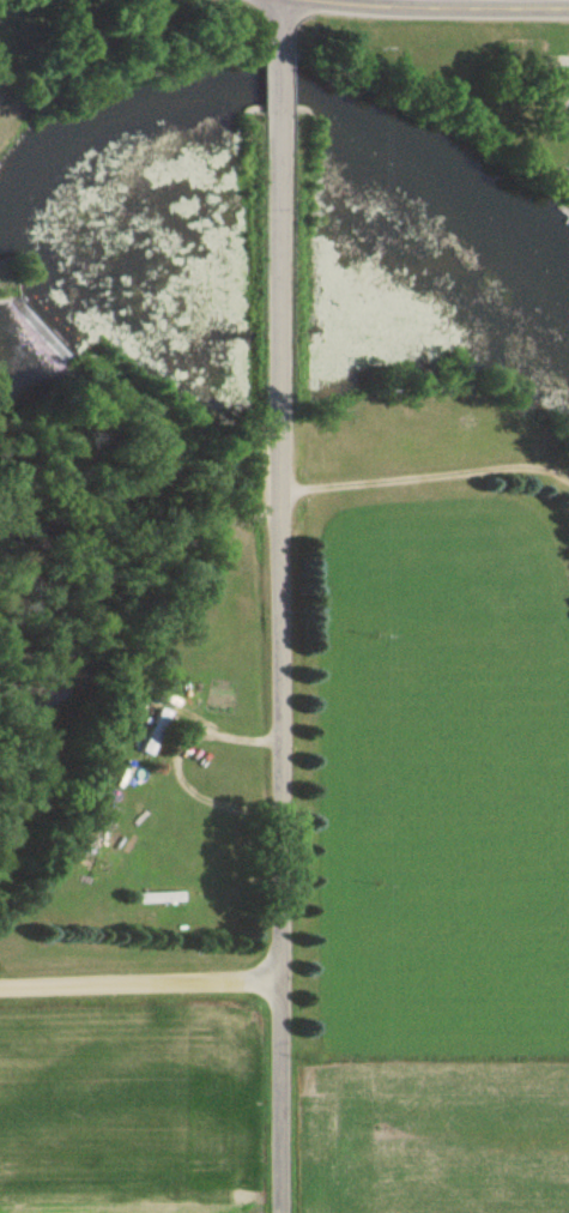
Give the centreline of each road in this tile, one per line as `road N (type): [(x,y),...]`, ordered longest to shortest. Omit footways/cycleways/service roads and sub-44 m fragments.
road 1 (residential): [(266,107),(270,1212)]
road 2 (tertiary): [(568,8),(279,0)]
road 3 (residential): [(267,979),(0,992)]

